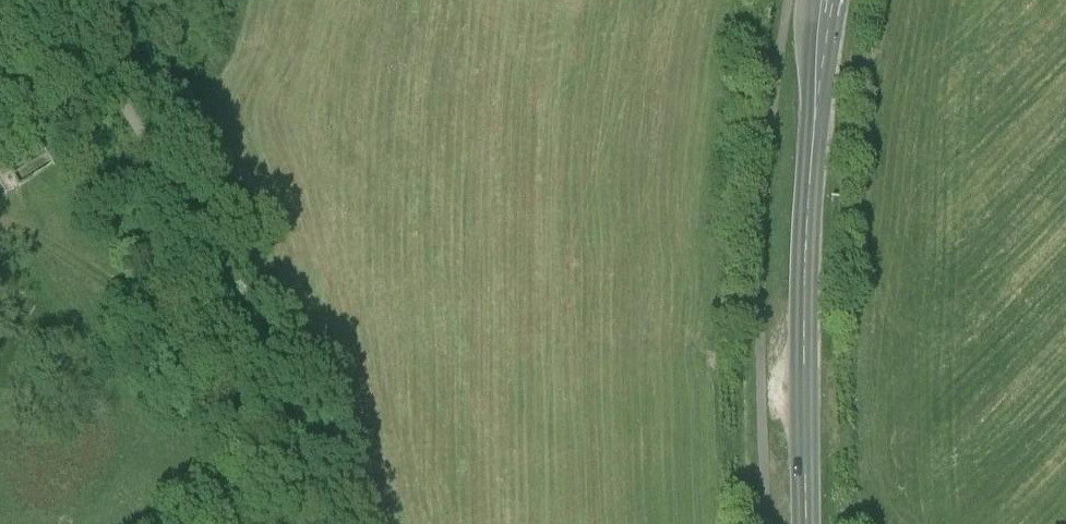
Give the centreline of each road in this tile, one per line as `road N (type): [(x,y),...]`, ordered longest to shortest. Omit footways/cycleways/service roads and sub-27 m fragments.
road 1 (tertiary): [(831,0),(806,211),(806,523)]

